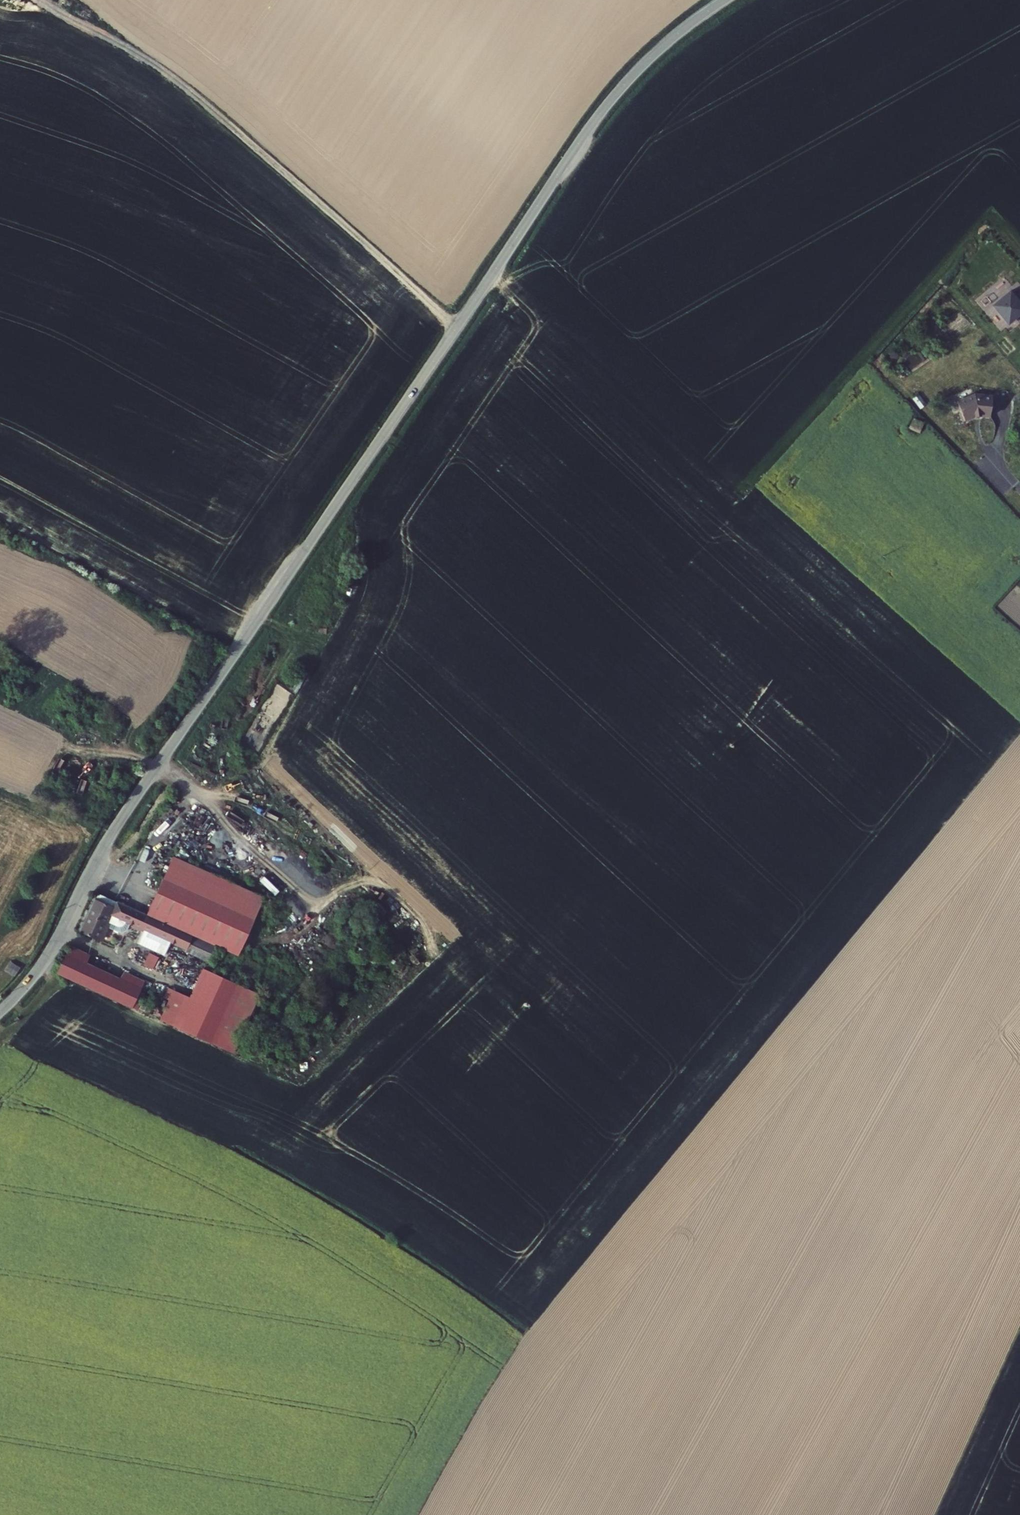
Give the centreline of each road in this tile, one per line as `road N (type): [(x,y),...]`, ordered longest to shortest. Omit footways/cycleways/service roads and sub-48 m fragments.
road 1 (tertiary): [(723,0),(663,45),(597,116),(116,826),(47,958),(0,1011)]

